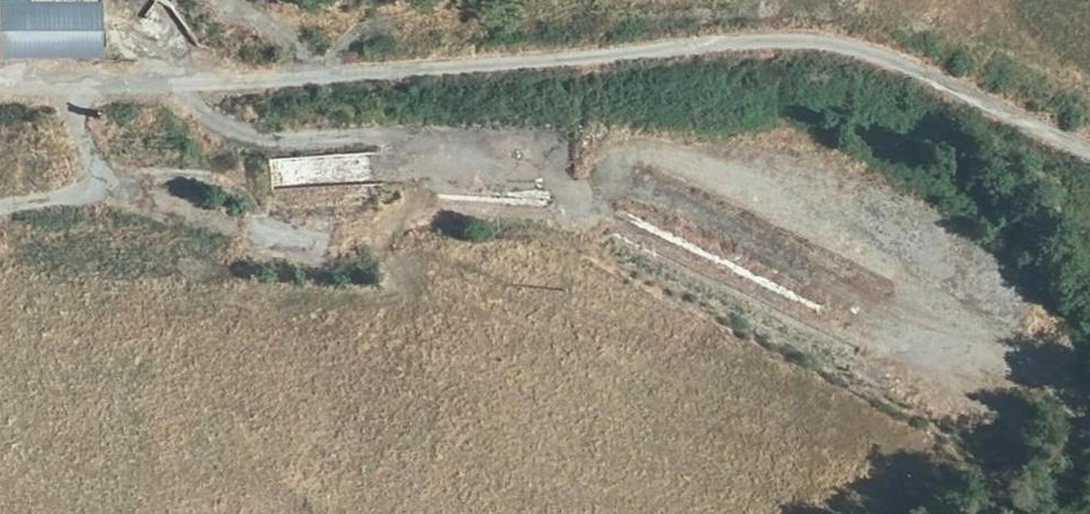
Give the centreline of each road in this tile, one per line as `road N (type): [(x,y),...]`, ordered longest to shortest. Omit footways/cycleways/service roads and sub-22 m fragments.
road 1 (track): [(188,90),(222,124),(257,137),(354,134),(471,155),(576,193),(614,161),(654,151),(919,287),(932,324),(914,349),(852,356),(595,232)]
road 2 (track): [(103,176),(167,173),(251,185),(274,228),(329,238)]
road 3 (track): [(39,67),(39,86),(103,176),(92,193),(0,206)]
road 4 (track): [(919,287),(1061,384)]
road 5 (track): [(378,58),(309,39),(222,0)]

